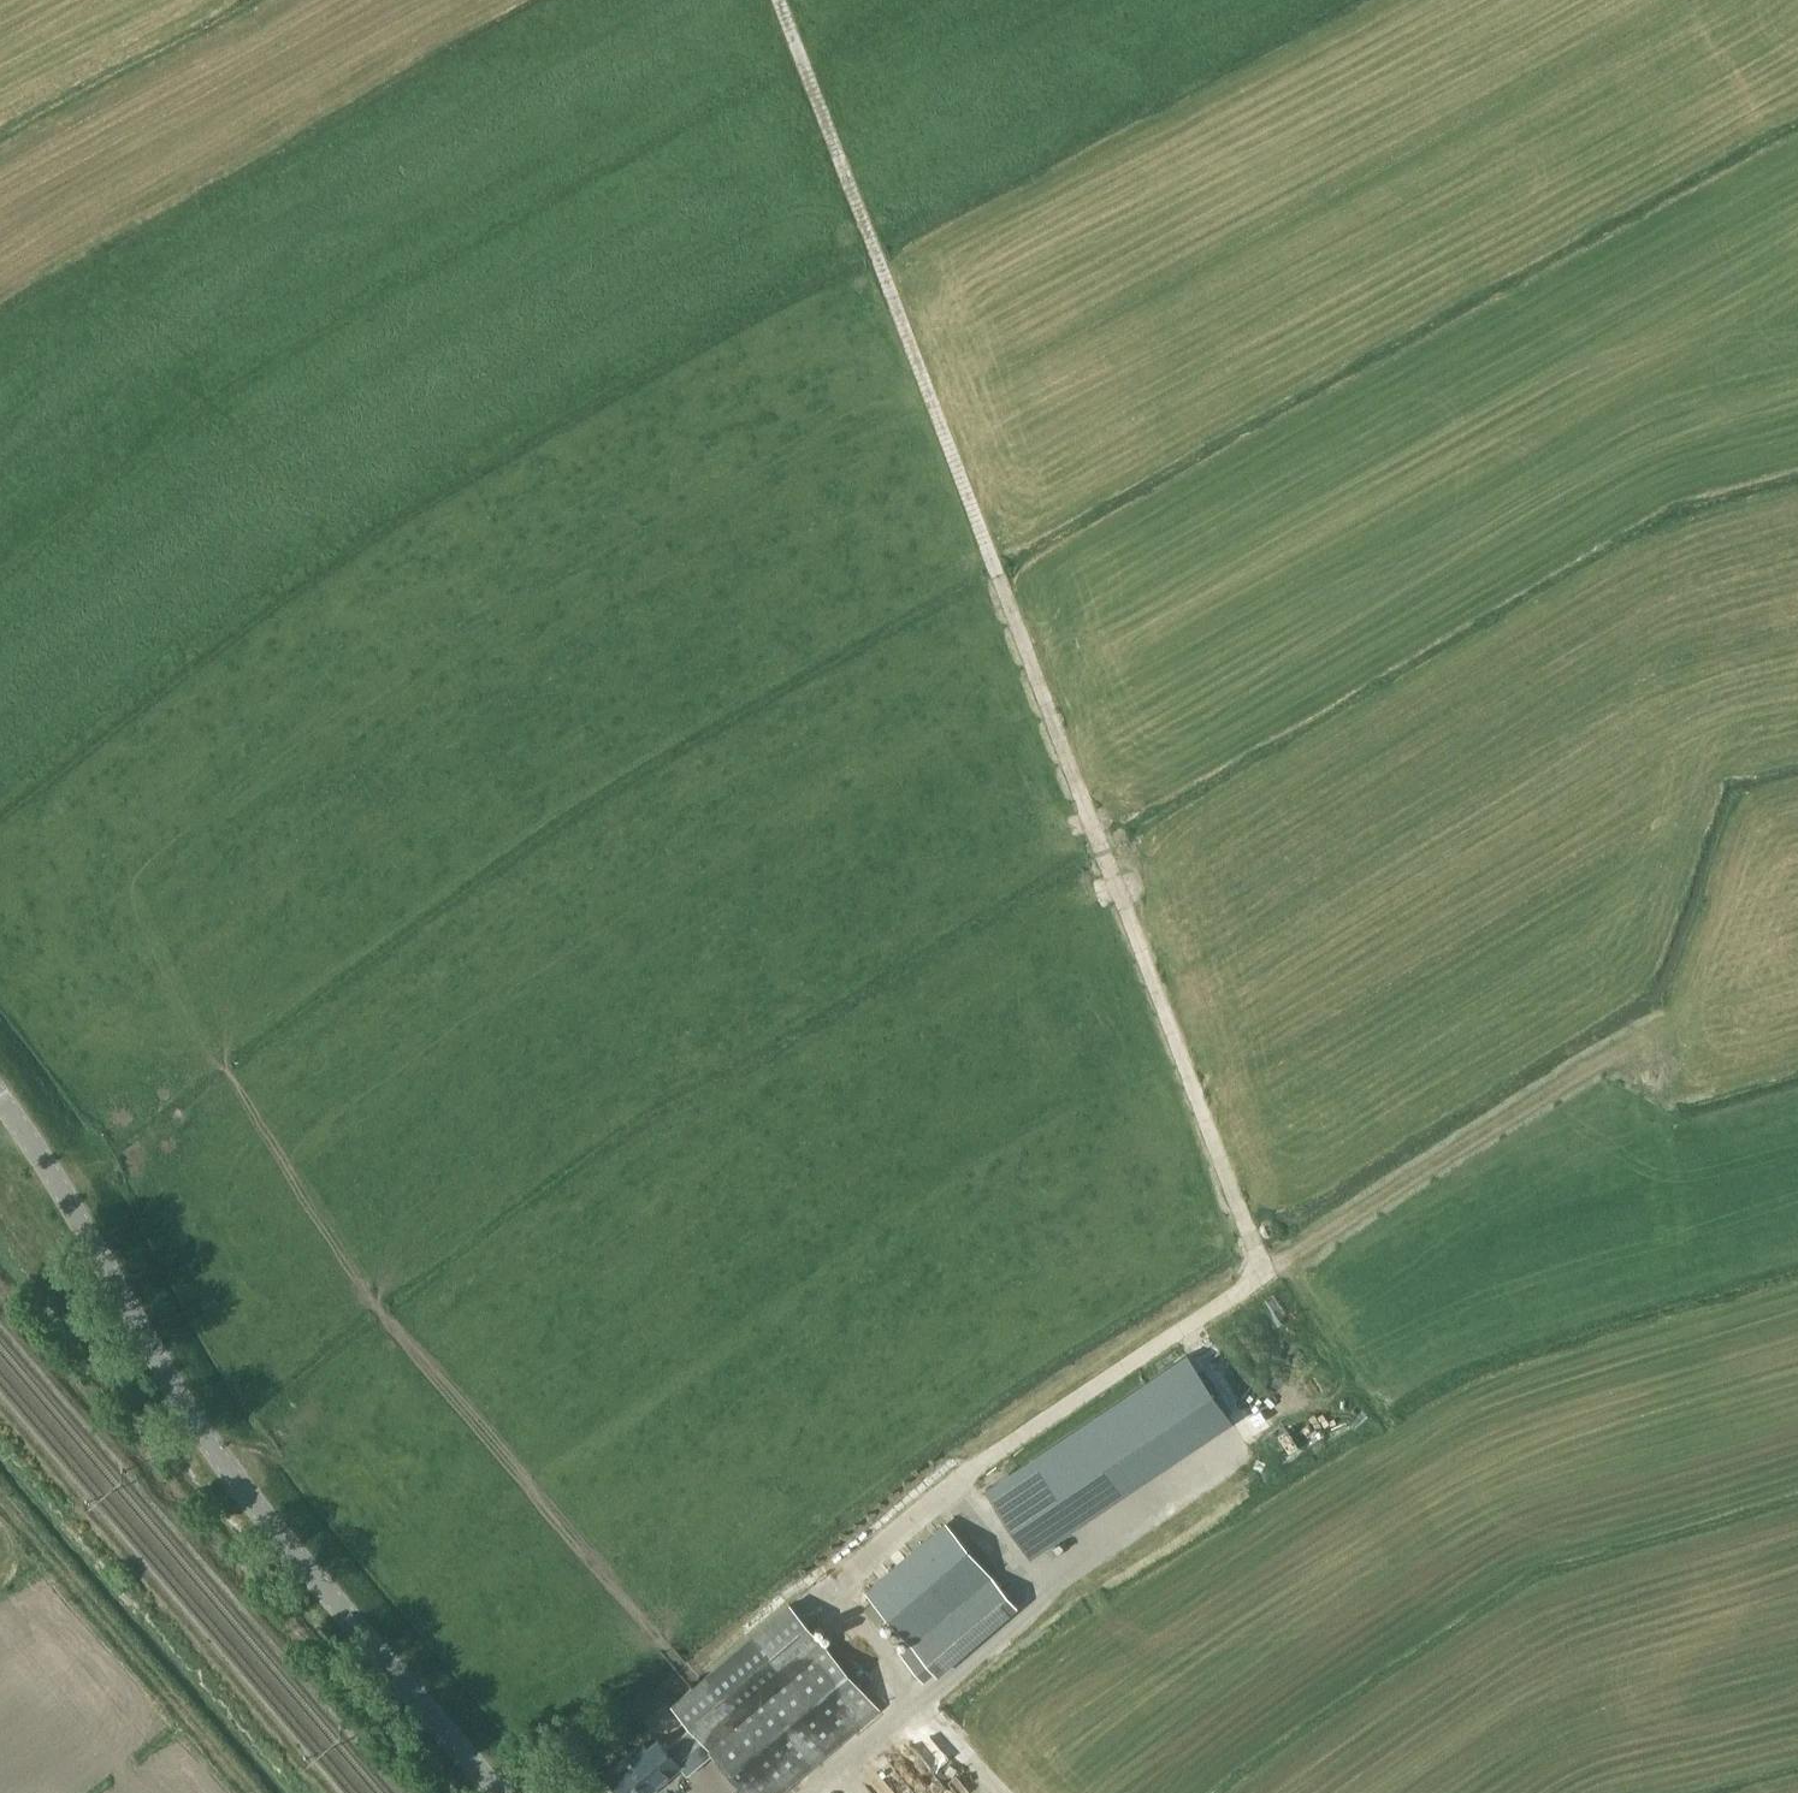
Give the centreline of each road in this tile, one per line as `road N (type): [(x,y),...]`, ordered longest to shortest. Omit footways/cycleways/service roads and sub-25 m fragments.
road 1 (track): [(810,1792),(912,1711),(826,1599),(933,1501),(1260,1279),(1251,1230),(778,0)]
road 2 (unclassified): [(500,1792),(248,1494),(0,1095)]

